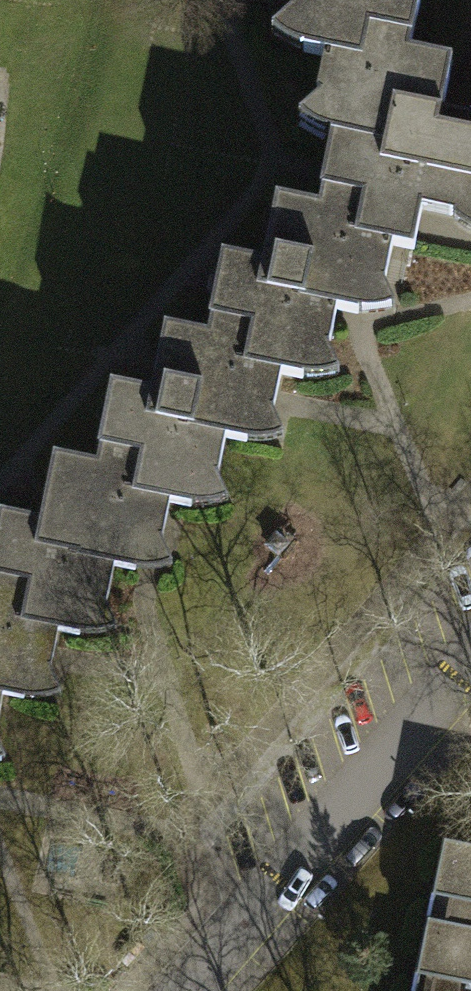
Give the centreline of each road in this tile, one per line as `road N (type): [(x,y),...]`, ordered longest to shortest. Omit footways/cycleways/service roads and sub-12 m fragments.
road 1 (residential): [(193,990),(470,689)]

